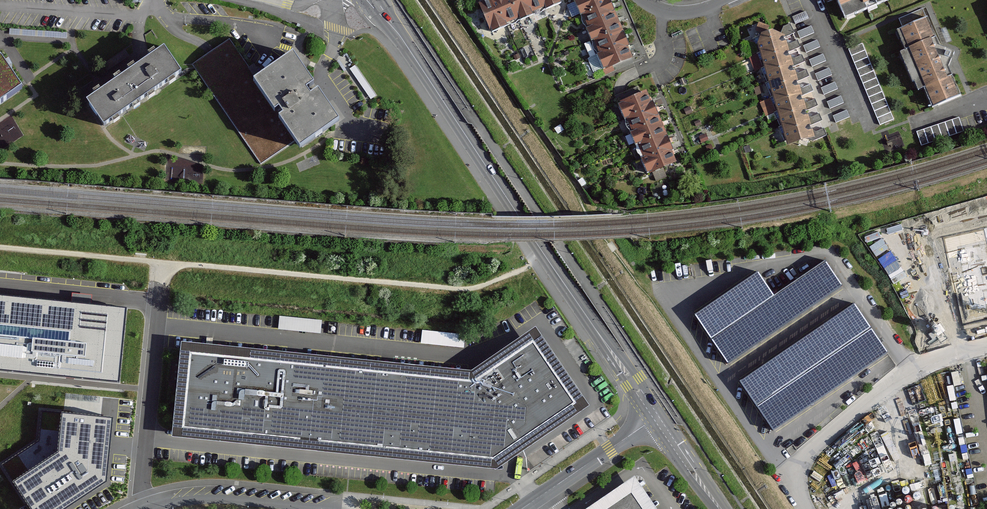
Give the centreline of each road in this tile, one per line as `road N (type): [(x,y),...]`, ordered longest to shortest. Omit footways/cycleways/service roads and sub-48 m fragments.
road 1 (secondary): [(658,418),(373,0)]
road 2 (unclassified): [(986,348),(909,369),(795,468),(791,486),(806,508)]
road 3 (unclassified): [(328,508),(225,499),(143,508)]
road 4 (tertiary): [(522,508),(658,418)]

